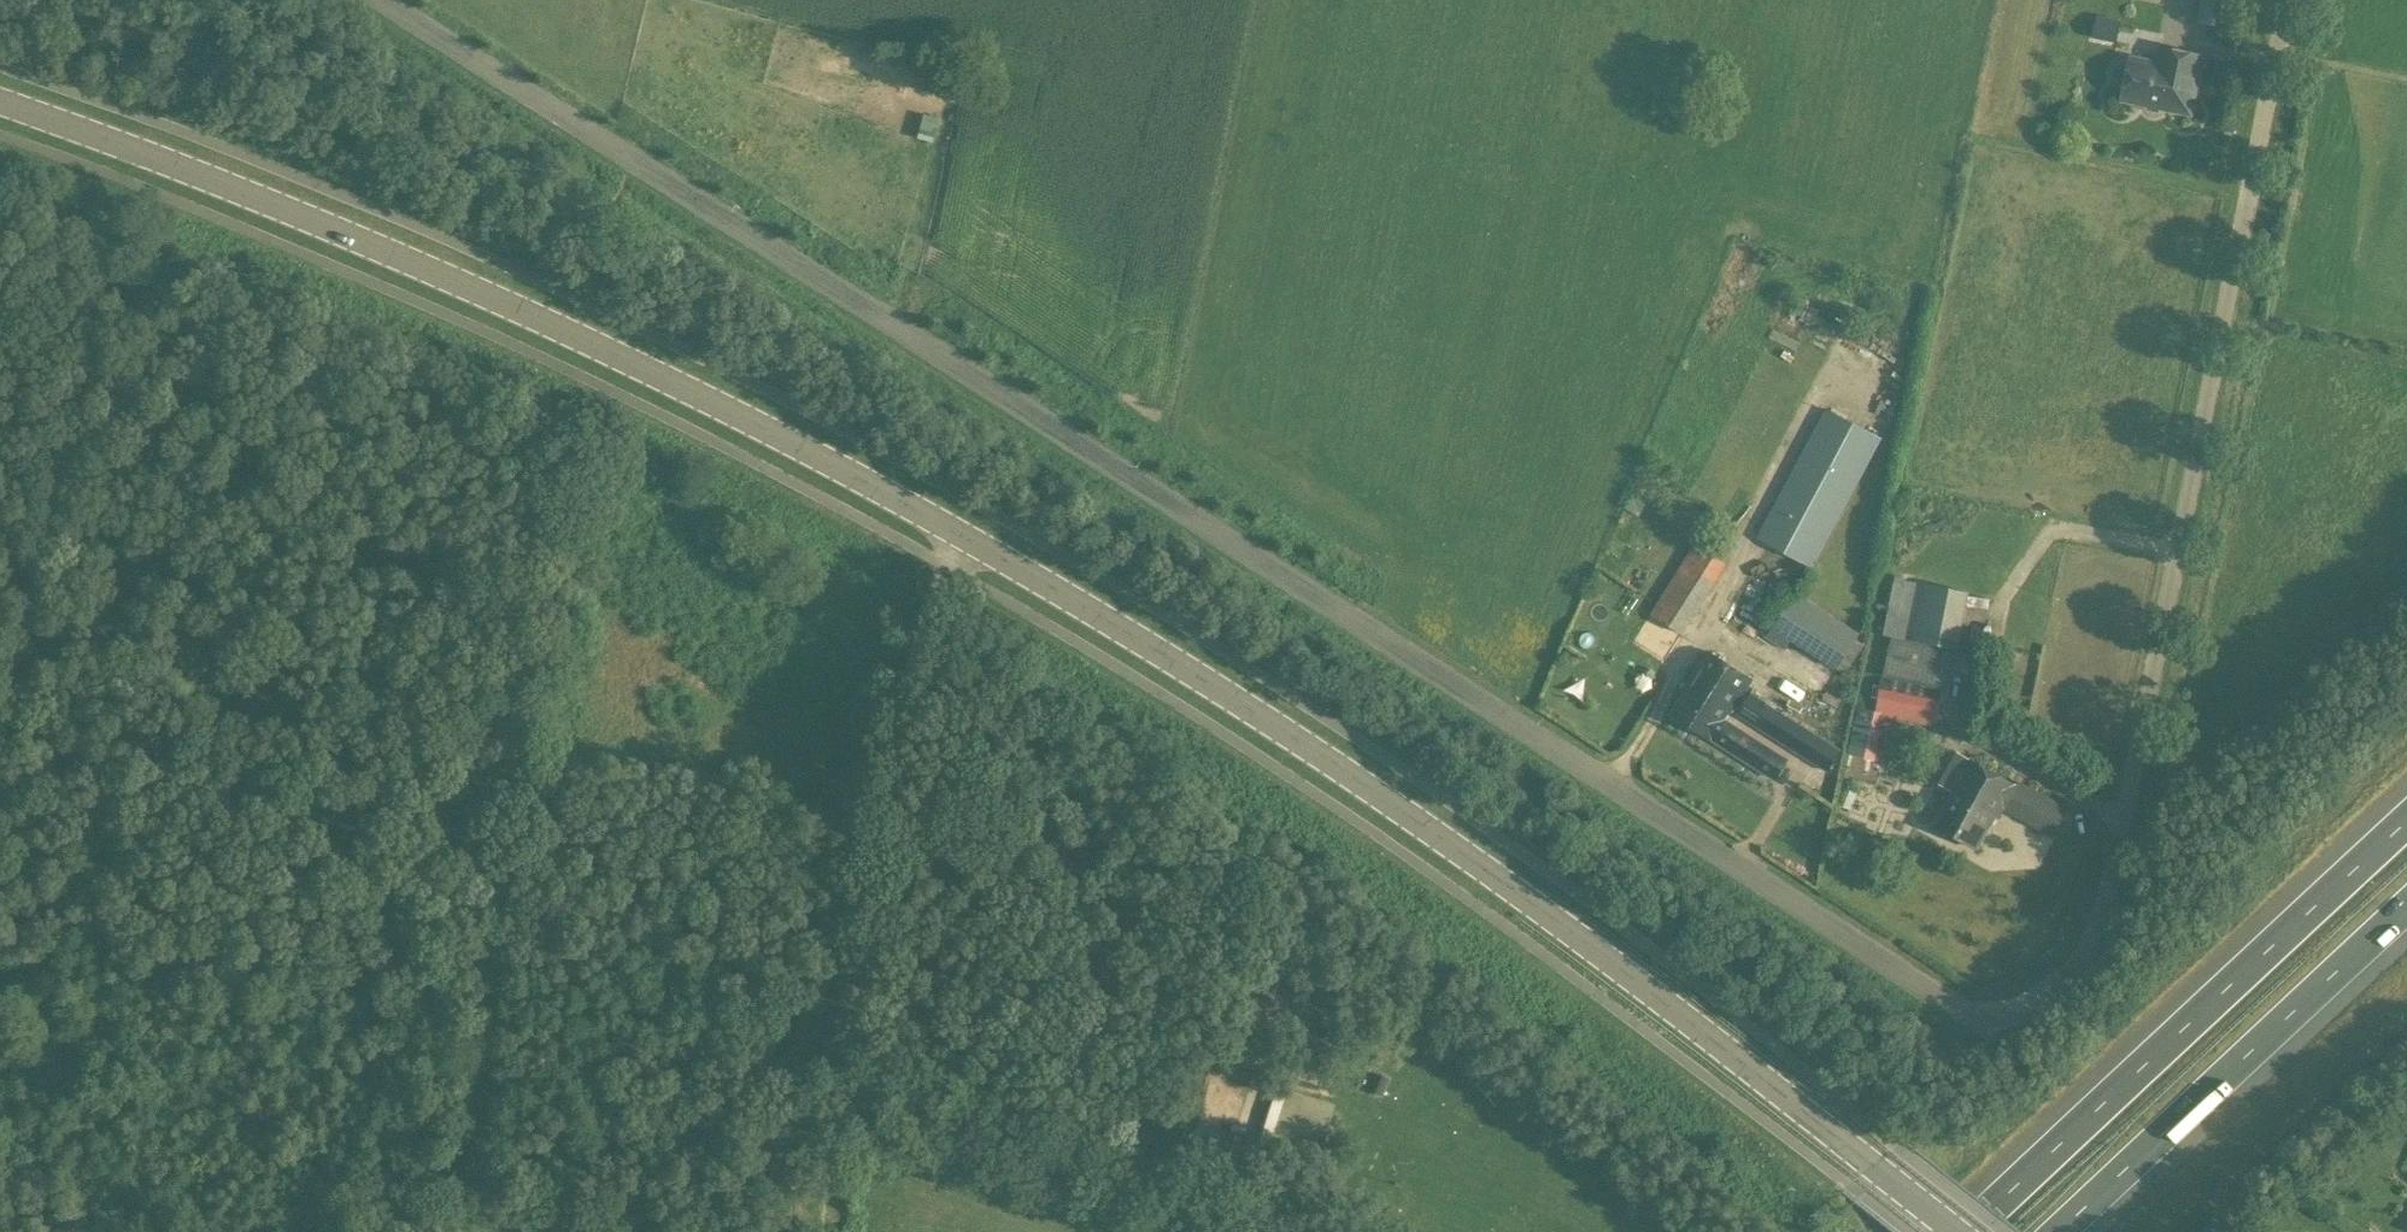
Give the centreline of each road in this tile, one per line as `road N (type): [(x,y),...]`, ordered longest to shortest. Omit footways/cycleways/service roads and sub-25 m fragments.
road 1 (tertiary): [(0,101),(271,203),(548,322),(959,534),(1381,796),(1630,976),(1869,1164)]
road 2 (unclassified): [(1983,1016),(1934,993),(382,0)]
road 3 (unclassified): [(1983,1016),(2022,1009),(2065,980),(2101,916),(2287,0)]
road 4 (motorway): [(2406,821),(1959,1231)]
road 5 (motorway): [(2049,1231),(2406,907)]

